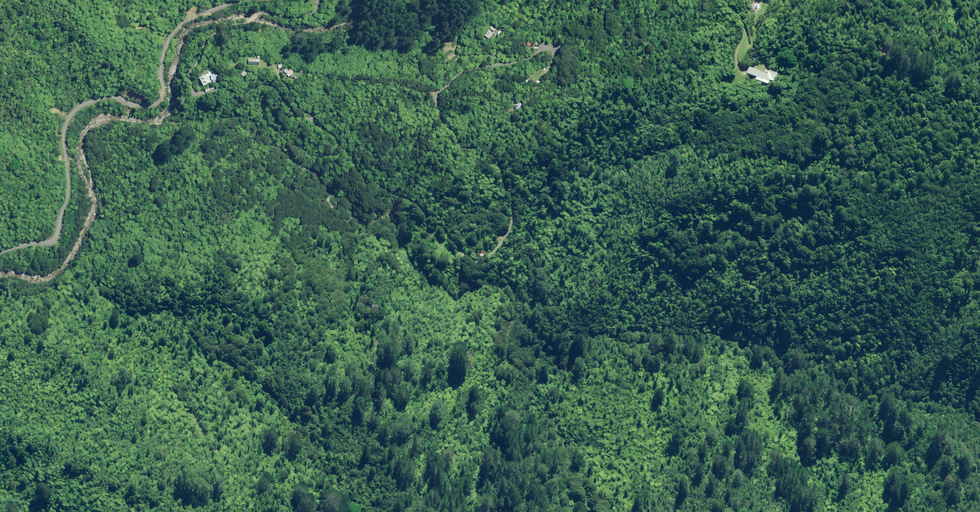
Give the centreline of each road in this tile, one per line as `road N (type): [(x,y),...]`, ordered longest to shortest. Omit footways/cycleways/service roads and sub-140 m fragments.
road 1 (track): [(257,0),(254,17),(207,42),(194,91),(256,83),(271,89),(298,116),(329,128),(364,178),(411,200),(469,257),(508,236),(511,203),(493,158),(444,128),(439,92),(465,71),(580,44),(589,36),(593,0)]
road 2 (unclassified): [(0,254),(56,238),(79,113),(116,94),(155,107),(165,100),(168,66),(188,23),(252,0)]

